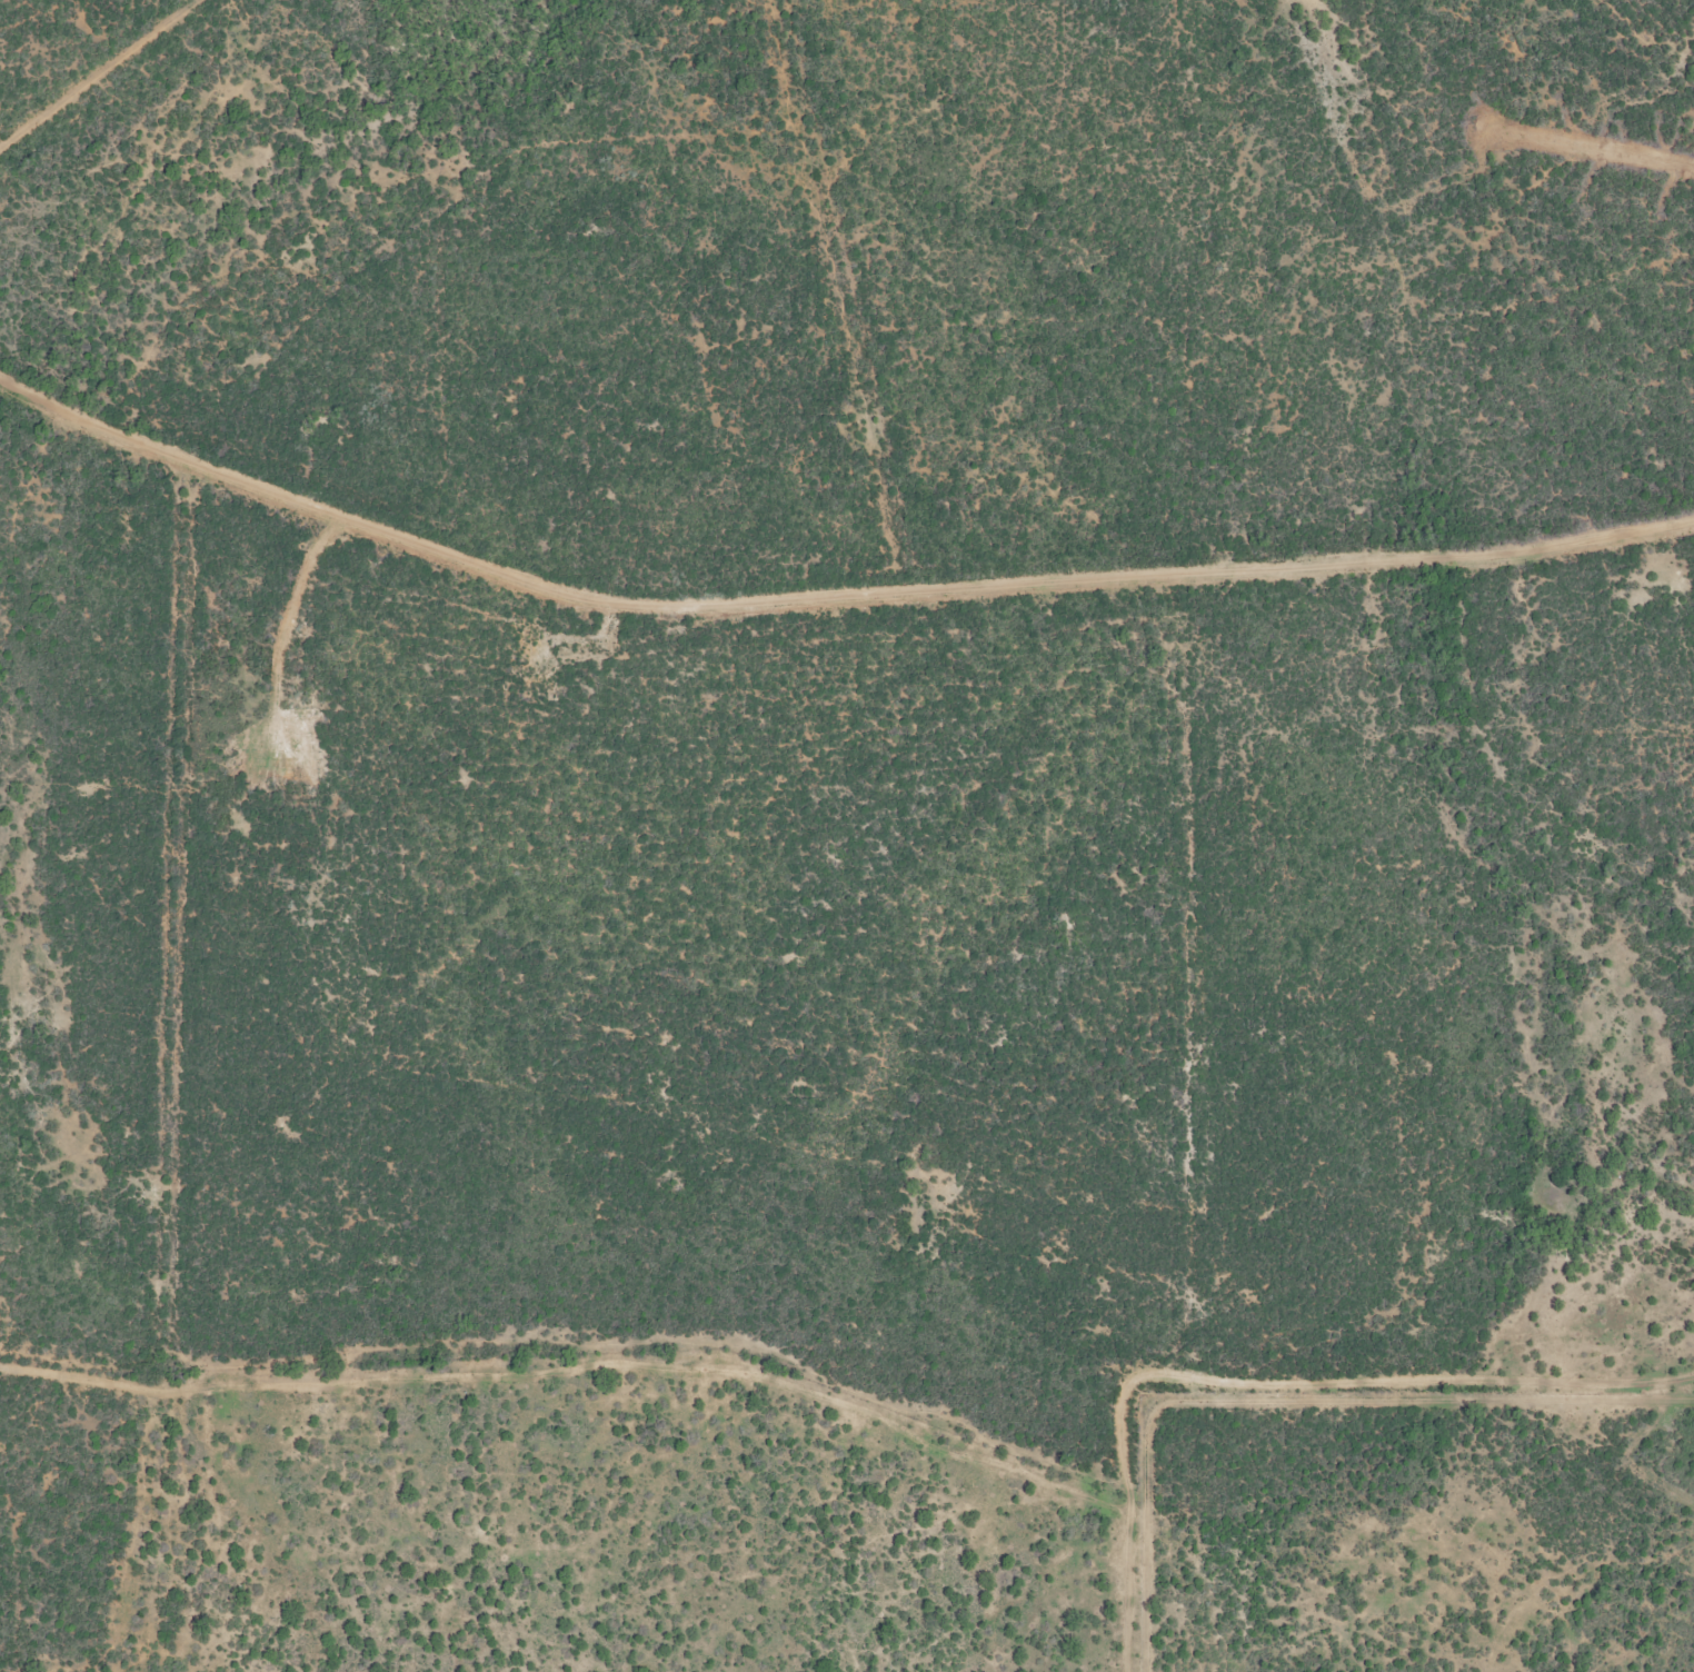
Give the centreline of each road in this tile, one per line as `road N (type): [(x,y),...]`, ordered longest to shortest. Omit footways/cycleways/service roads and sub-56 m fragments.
road 1 (track): [(1693,519),(1508,550),(640,611),(434,546),(0,376)]
road 2 (track): [(0,168),(230,0)]

